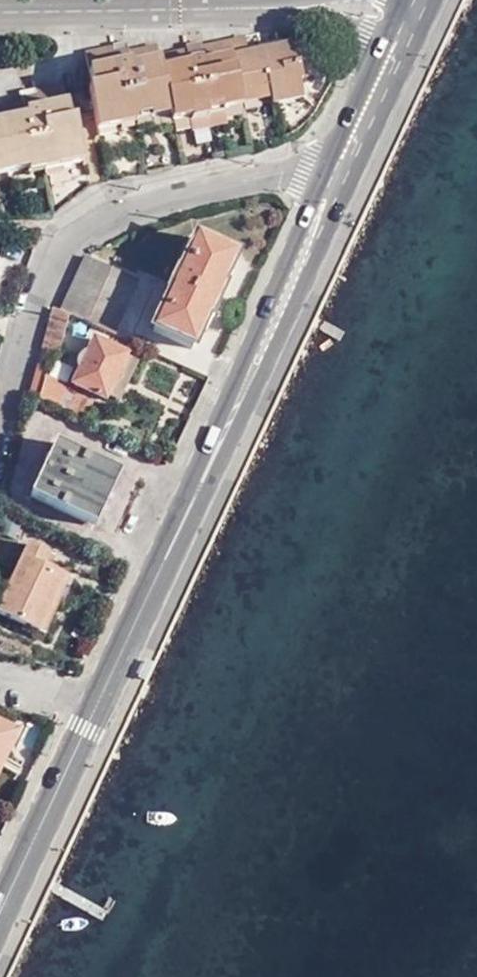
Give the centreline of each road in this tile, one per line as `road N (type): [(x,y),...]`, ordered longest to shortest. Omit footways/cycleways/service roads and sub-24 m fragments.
road 1 (residential): [(0,428),(49,282),(73,241),(122,209),(305,169),(320,175)]
road 2 (secondary): [(166,558),(212,490),(349,186)]
road 3 (secondary): [(320,175),(189,478),(166,558)]
road 4 (secondary): [(0,913),(166,558)]
road 5 (residential): [(257,5),(0,10)]
road 6 (secondary): [(349,186),(413,45)]
road 7 (secondary): [(383,36),(320,175)]
road 8 (residential): [(257,5),(383,36)]

